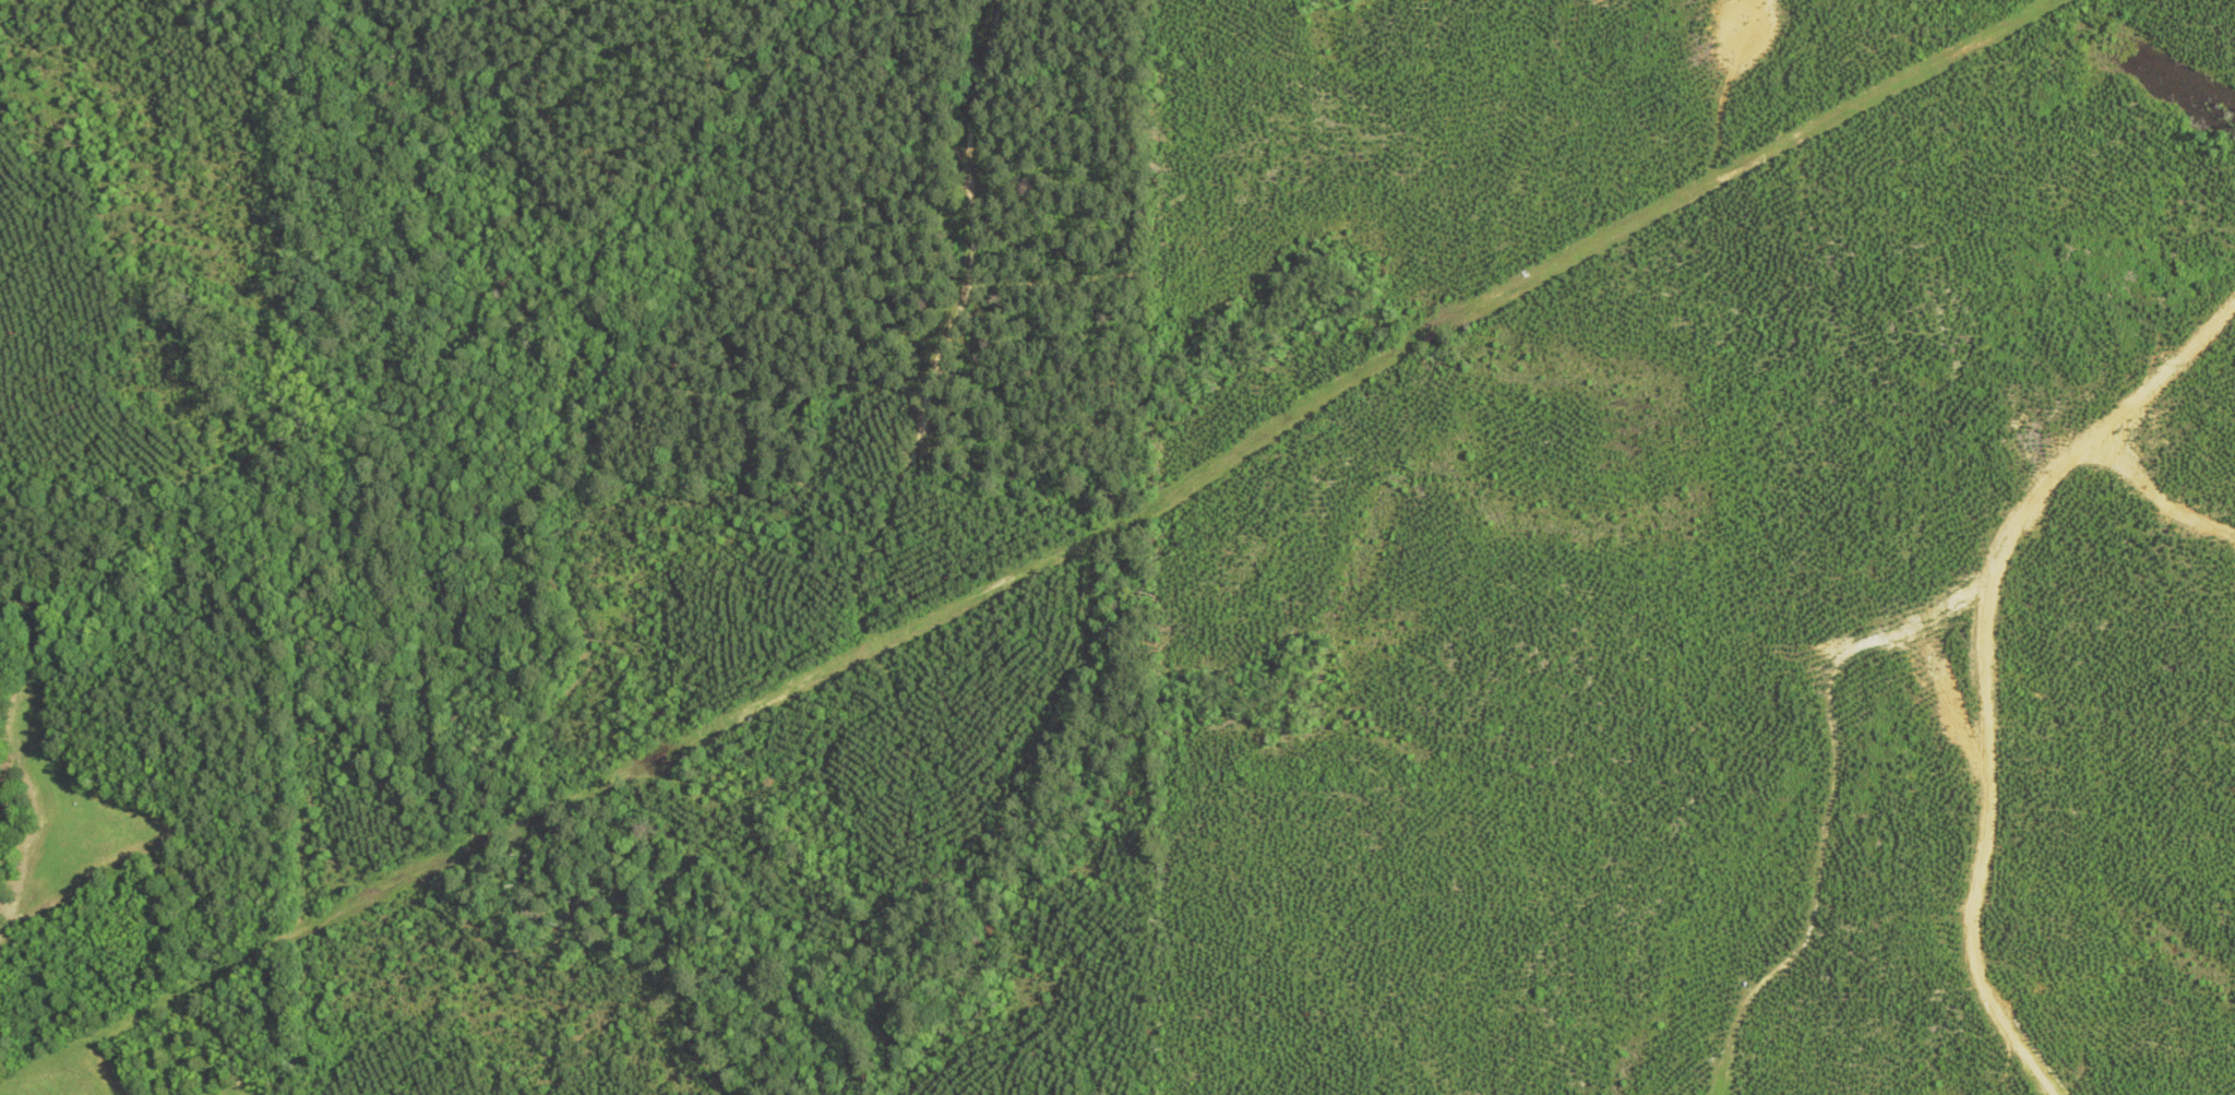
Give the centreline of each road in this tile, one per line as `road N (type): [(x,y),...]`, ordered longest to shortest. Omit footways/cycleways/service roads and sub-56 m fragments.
road 1 (track): [(2047,1094),(2010,1035),(1961,903),(1956,611),(2208,347),(2234,293)]

